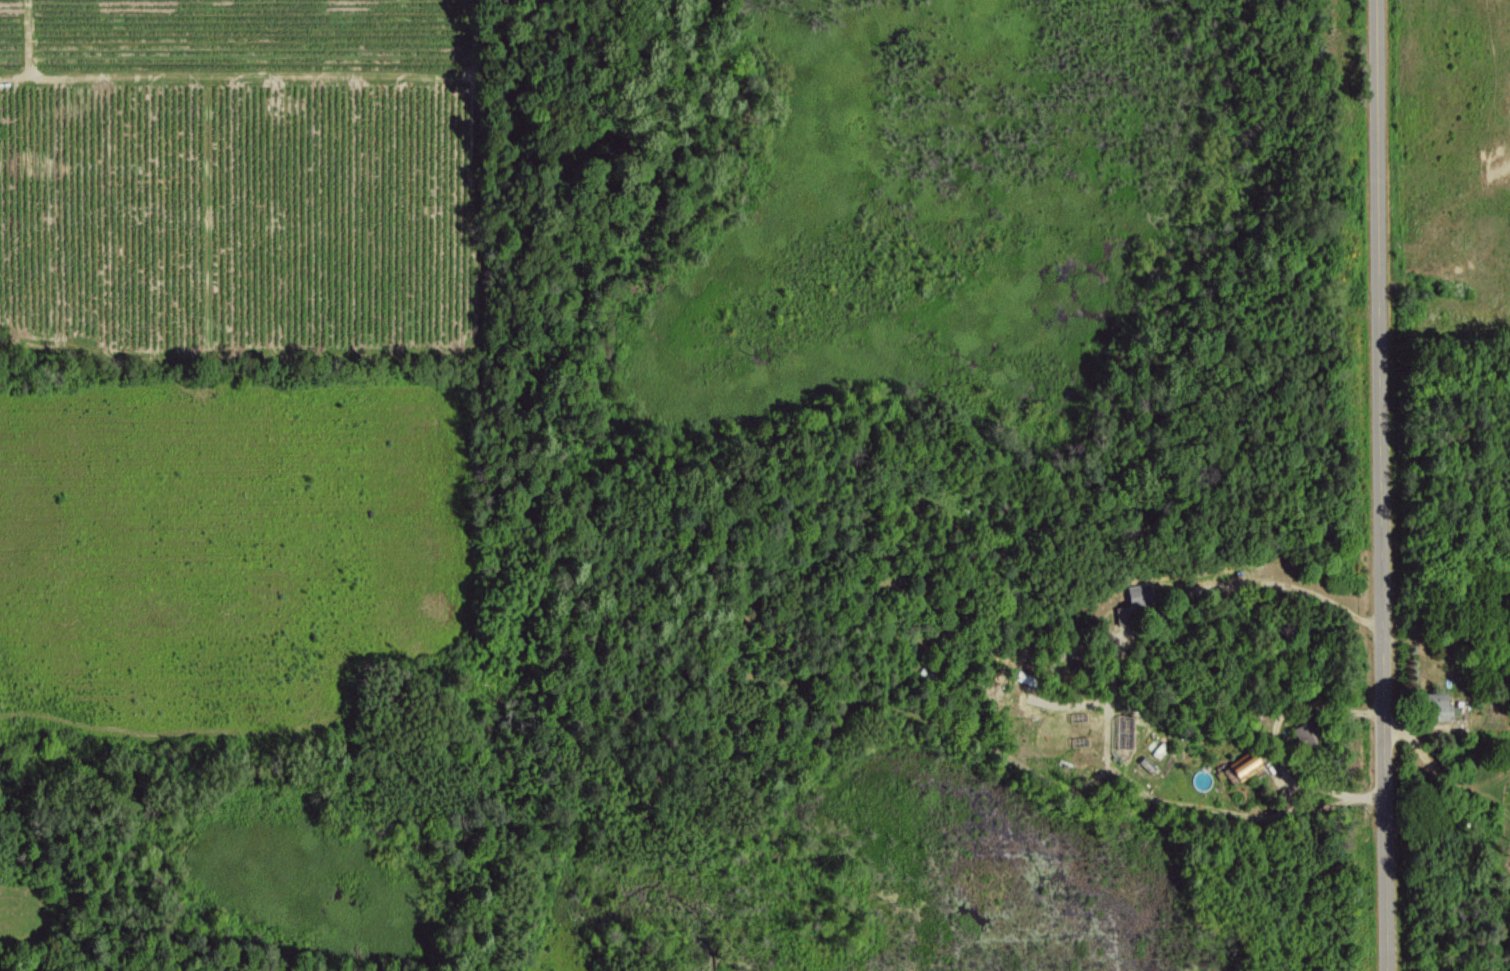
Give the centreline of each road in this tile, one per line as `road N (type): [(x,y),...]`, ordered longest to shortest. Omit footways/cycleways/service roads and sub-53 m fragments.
road 1 (residential): [(1390,970),(1382,0)]

